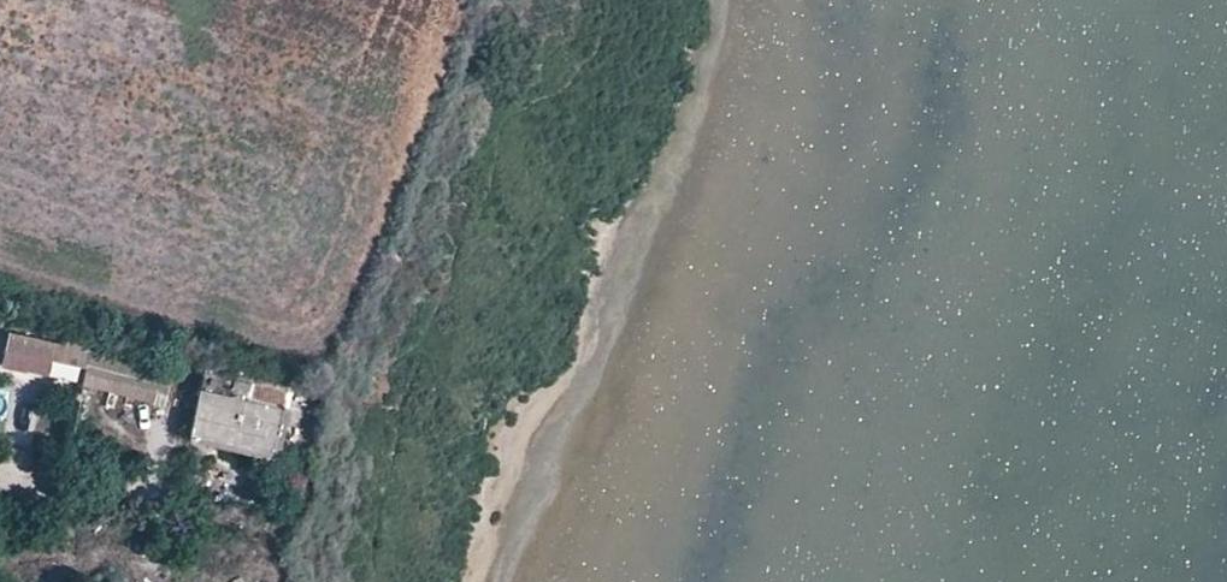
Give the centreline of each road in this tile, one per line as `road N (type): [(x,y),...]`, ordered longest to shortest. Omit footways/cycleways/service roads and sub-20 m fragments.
road 1 (track): [(496,0),(336,415),(298,581)]

